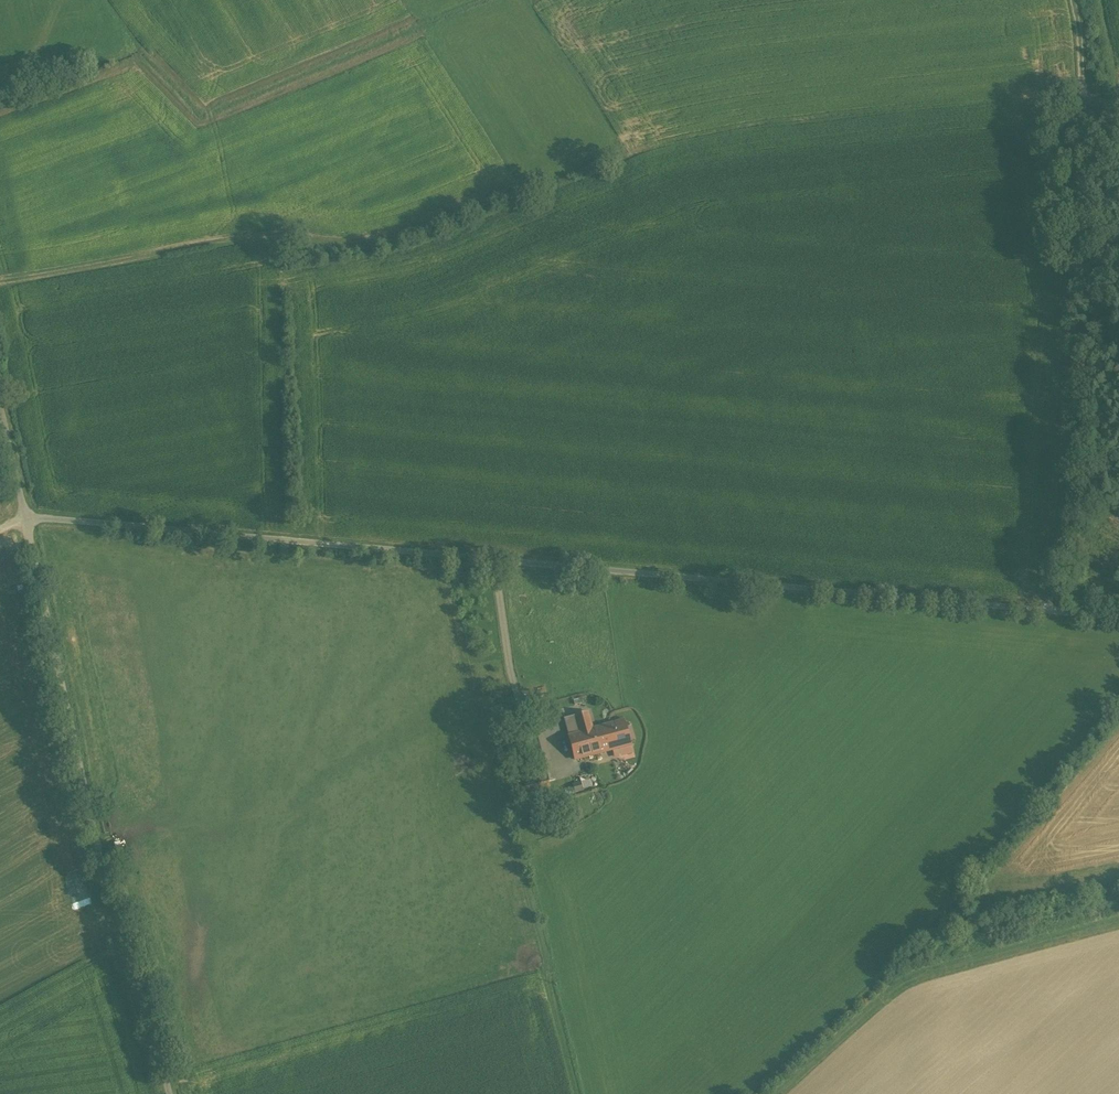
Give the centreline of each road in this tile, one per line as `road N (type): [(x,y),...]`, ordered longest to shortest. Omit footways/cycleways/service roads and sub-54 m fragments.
road 1 (unclassified): [(22,517),(1118,618)]
road 2 (unclassified): [(172,1093),(96,845),(22,517)]
road 3 (track): [(0,284),(279,235),(348,247),(409,237),(534,184)]
road 4 (track): [(1050,613),(1088,106)]
road 5 (track): [(576,1093),(513,823)]
road 6 (track): [(1072,0),(1088,106),(1118,102)]

